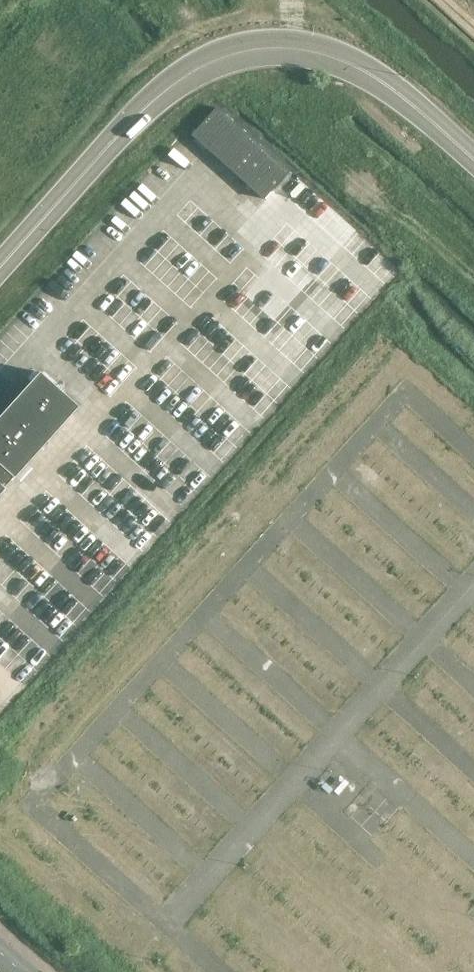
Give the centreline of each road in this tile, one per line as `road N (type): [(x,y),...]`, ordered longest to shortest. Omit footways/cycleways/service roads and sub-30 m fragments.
road 1 (tertiary): [(473,159),(361,69),(303,49),(249,49),(204,64),(152,101),(0,266)]

